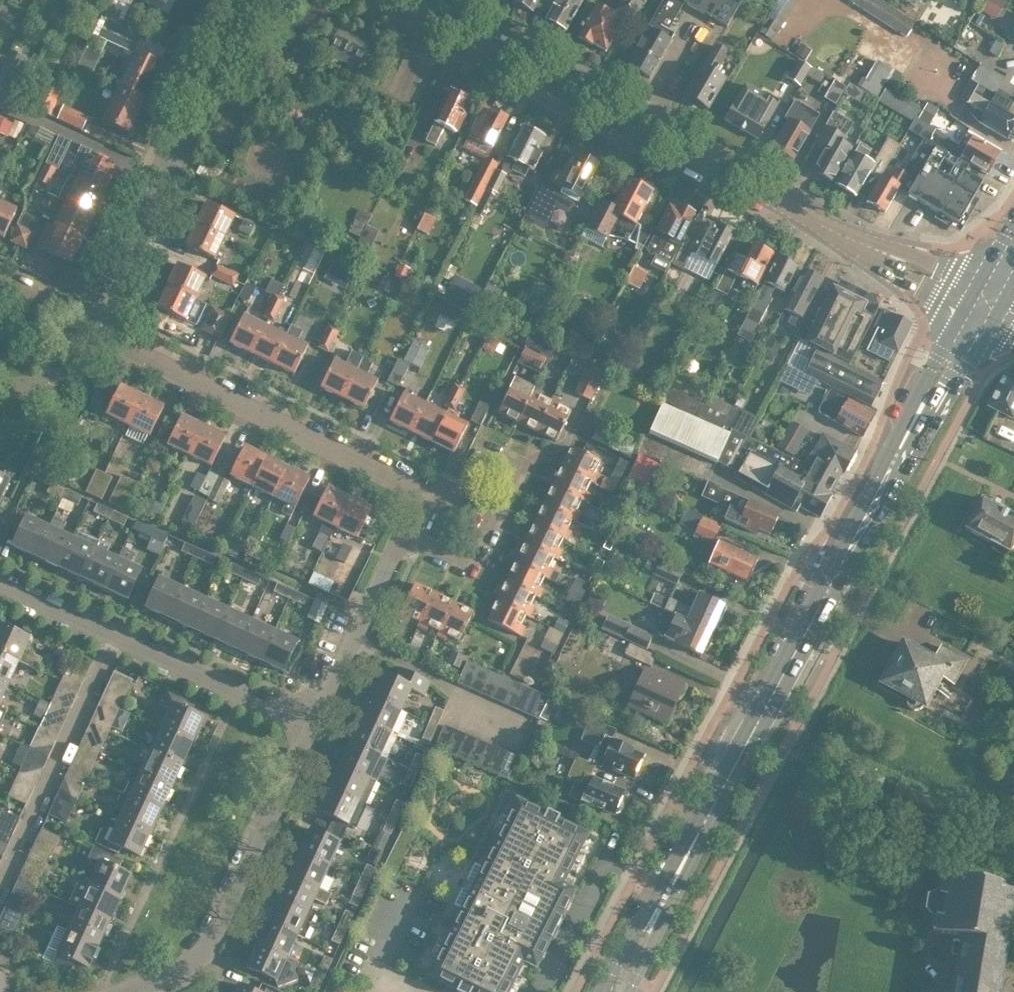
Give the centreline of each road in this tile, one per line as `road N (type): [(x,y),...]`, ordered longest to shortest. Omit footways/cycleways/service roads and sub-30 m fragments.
road 1 (primary): [(615,991),(984,305)]
road 2 (tertiary): [(984,305),(387,0)]
road 3 (residential): [(411,501),(394,480),(90,328)]
road 4 (residential): [(90,328),(244,0)]
road 5 (residential): [(0,580),(314,723)]
road 6 (residential): [(126,991),(180,972),(206,951),(314,723)]
road 7 (residential): [(405,536),(467,560),(507,474),(486,466),(446,501),(411,501)]
road 8 (residential): [(314,723),(405,536)]

